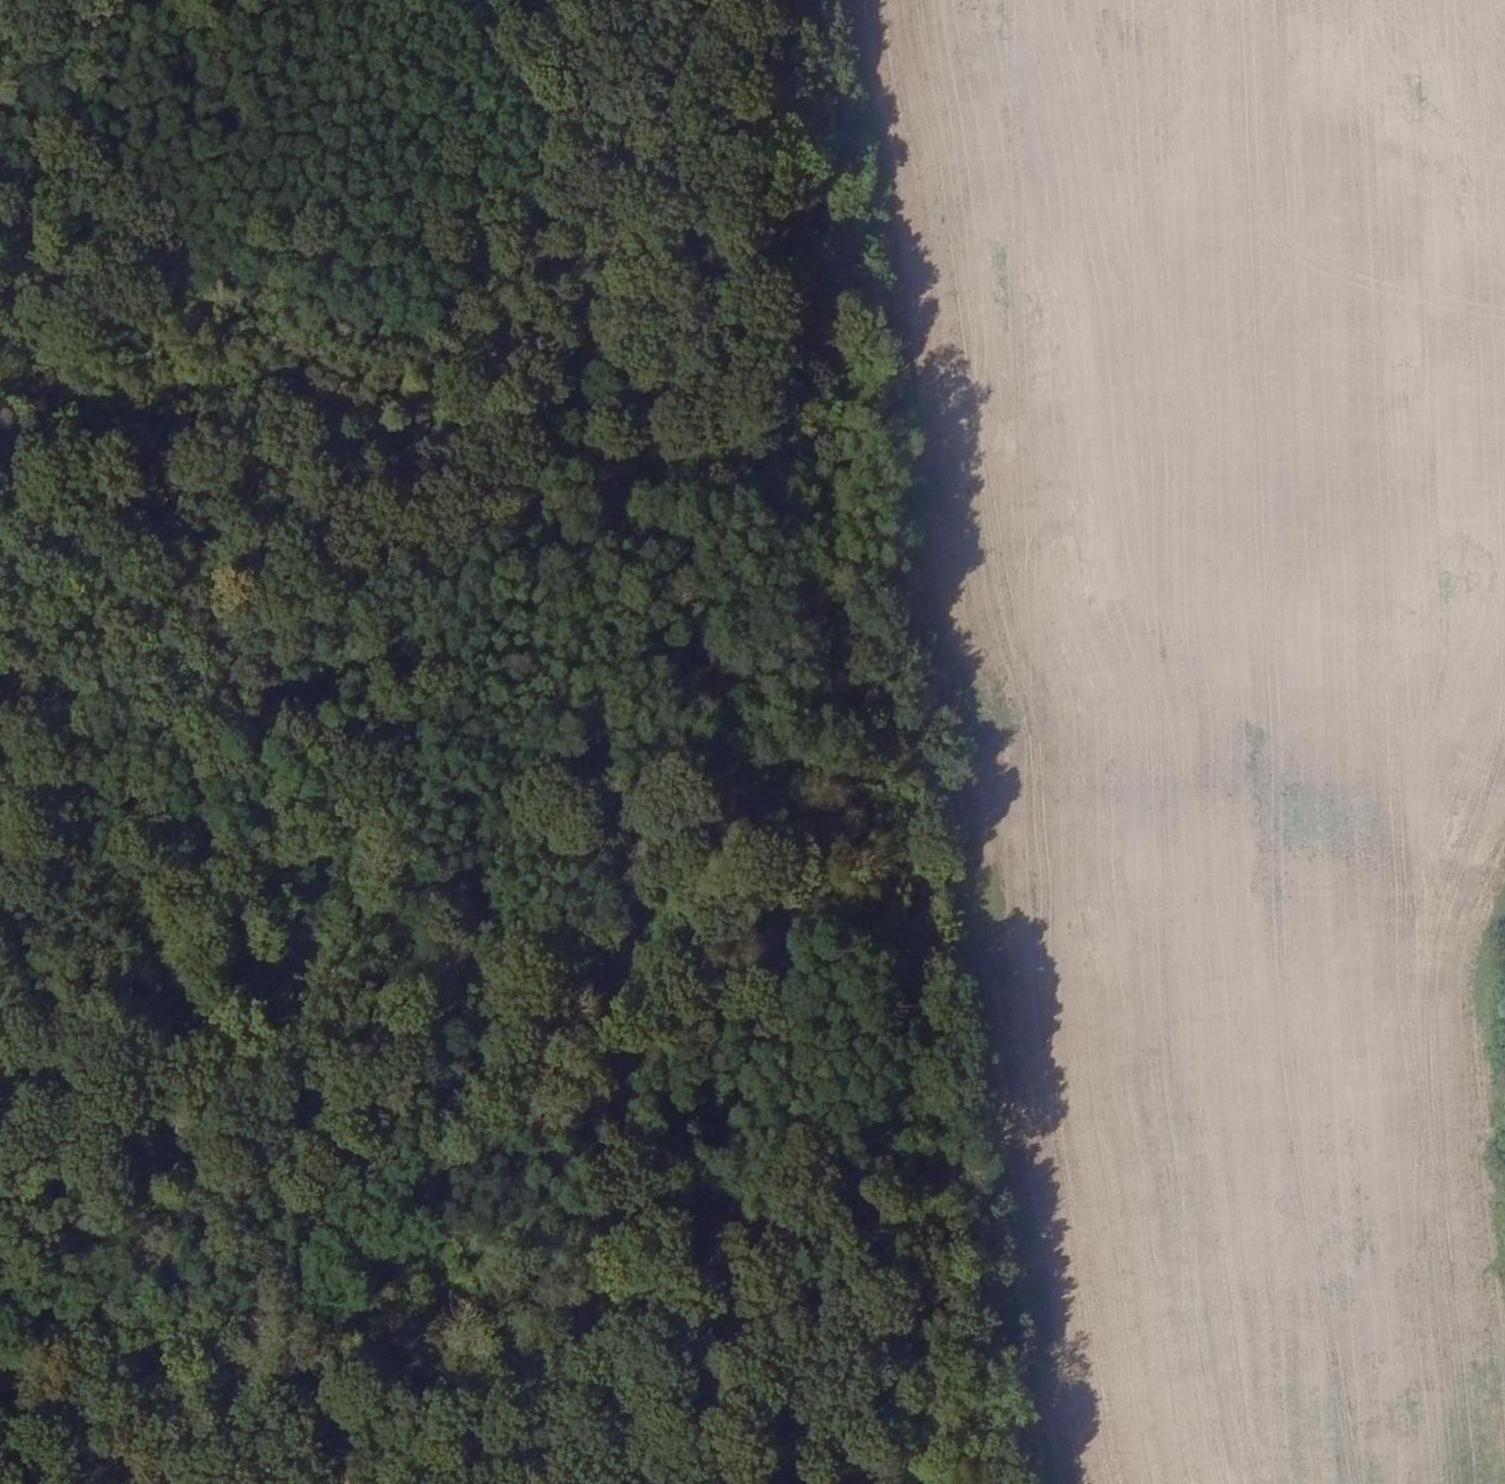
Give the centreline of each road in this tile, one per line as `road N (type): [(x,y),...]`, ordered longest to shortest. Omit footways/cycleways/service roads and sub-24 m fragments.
road 1 (track): [(750,0),(803,322),(844,762),(926,1083),(937,1303),(970,1483)]

